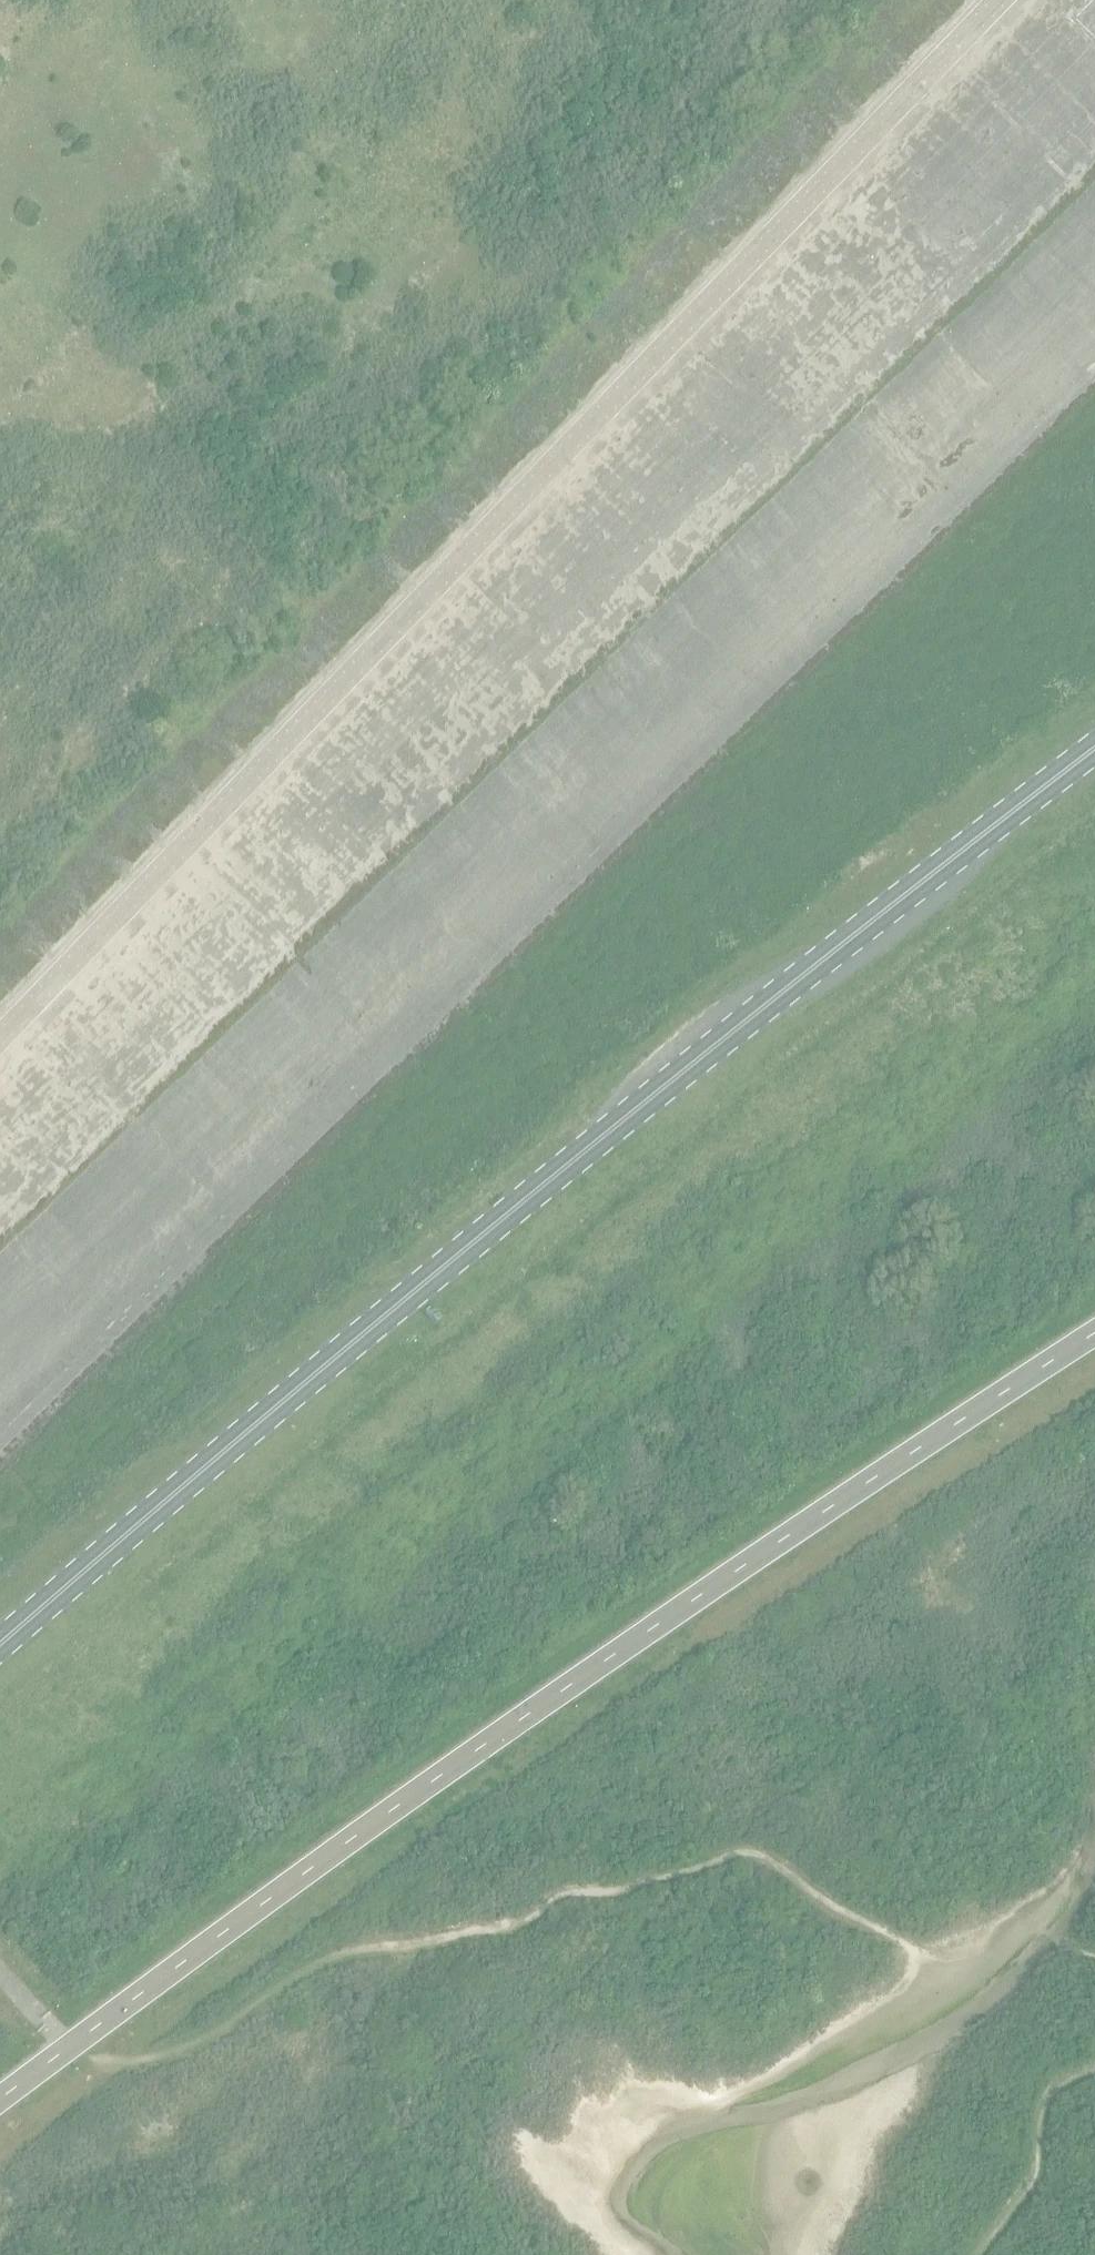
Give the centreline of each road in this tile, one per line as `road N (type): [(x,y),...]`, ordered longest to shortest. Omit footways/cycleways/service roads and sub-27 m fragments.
road 1 (unclassified): [(0,1034),(989,0)]
road 2 (primary): [(0,1633),(712,1035),(1094,742)]
road 3 (unclassified): [(63,2047),(569,1684),(1094,1332)]

